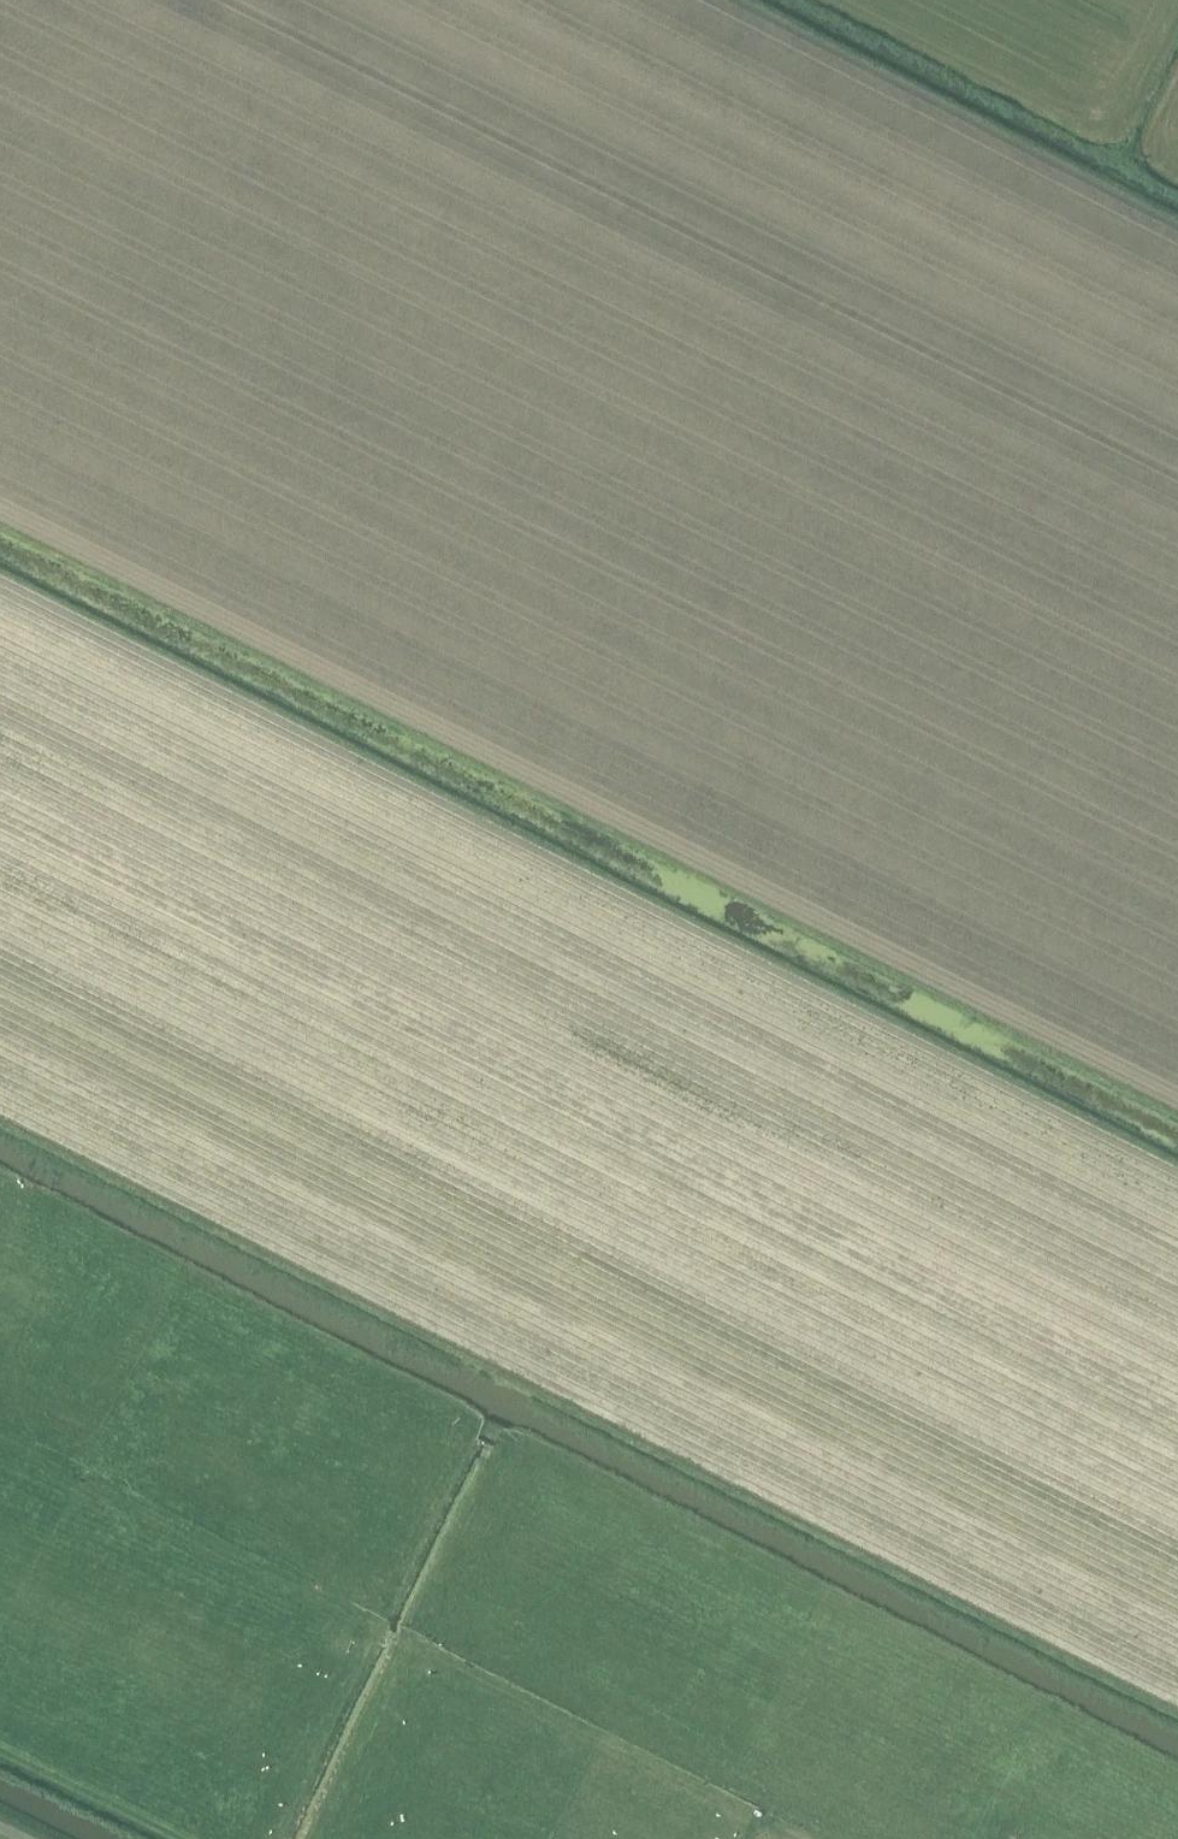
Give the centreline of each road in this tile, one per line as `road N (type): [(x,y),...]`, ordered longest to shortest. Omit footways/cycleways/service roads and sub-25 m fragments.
road 1 (track): [(354,1617),(794,1838)]

